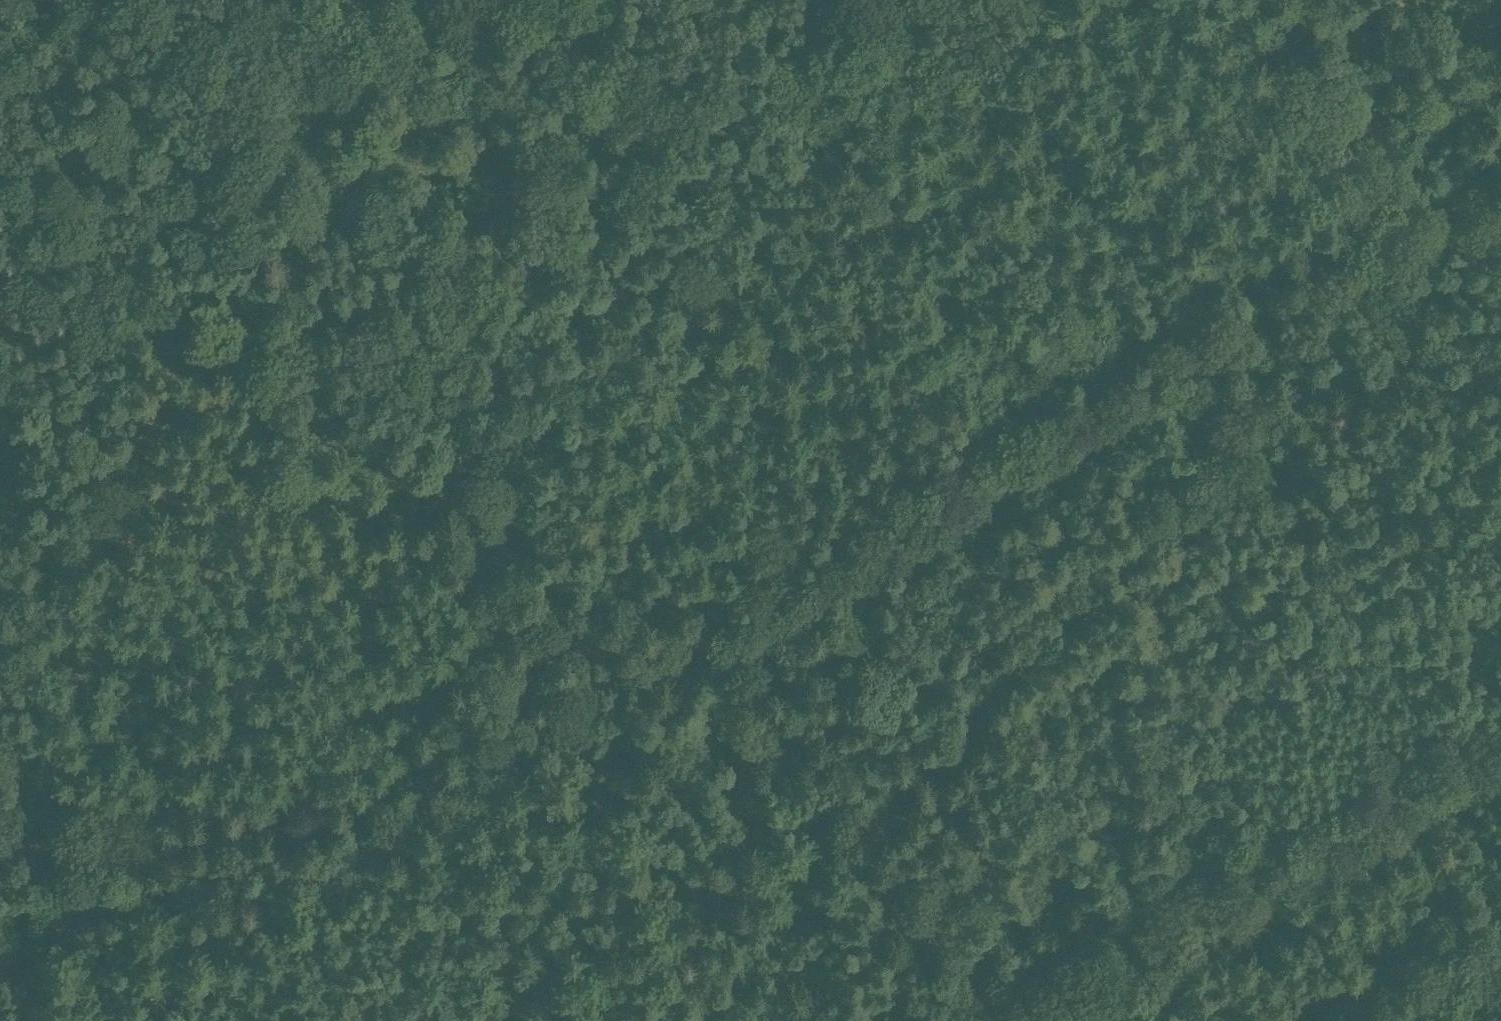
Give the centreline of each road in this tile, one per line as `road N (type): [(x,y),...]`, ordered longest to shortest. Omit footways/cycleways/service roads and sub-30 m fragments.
road 1 (track): [(672,647),(993,463),(1187,341),(1500,759)]
road 2 (track): [(23,839),(154,875),(409,790),(517,738),(672,647)]
road 3 (track): [(270,403),(361,324),(423,256),(486,151),(524,118),(744,0)]
road 4 (track): [(23,839),(44,588),(70,542),(106,505),(127,455),(133,304)]
road 5 (track): [(672,647),(728,688),(796,770),(900,912),(966,1020)]
road 6 (track): [(270,403),(480,520),(672,647)]
road 7 (track): [(1500,195),(1434,226),(1372,114)]
road 8 (track): [(0,163),(133,304)]
road 9 (track): [(1,1020),(23,839)]
road 10 (track): [(133,304),(270,403)]
road 11 (track): [(1372,114),(1357,87),(1355,45),(1406,0)]

